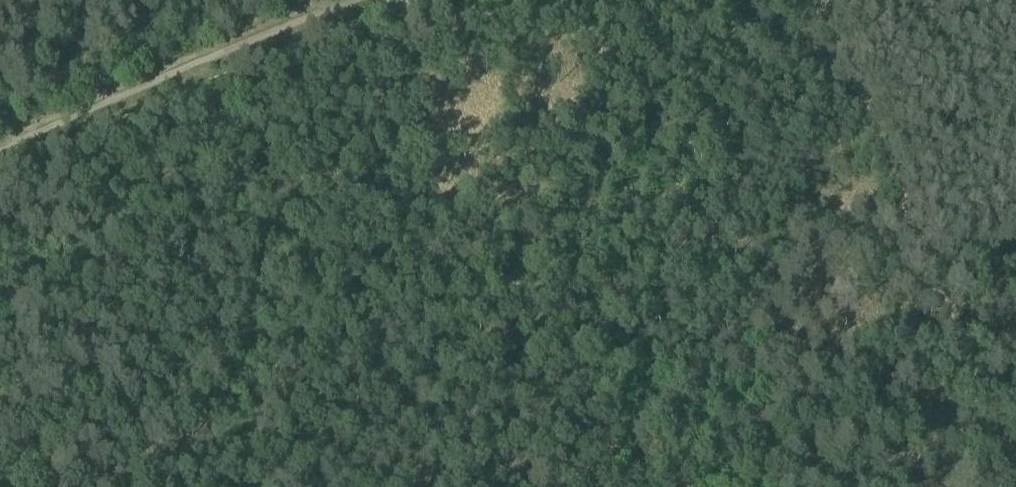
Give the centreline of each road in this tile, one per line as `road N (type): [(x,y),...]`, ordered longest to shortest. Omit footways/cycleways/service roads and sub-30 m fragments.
road 1 (track): [(820,0),(1015,486)]
road 2 (track): [(447,0),(0,182)]

